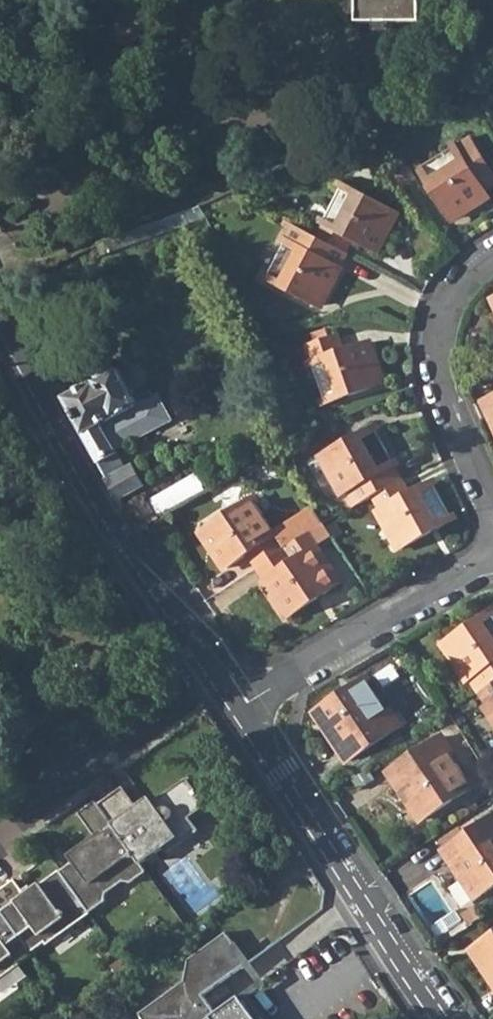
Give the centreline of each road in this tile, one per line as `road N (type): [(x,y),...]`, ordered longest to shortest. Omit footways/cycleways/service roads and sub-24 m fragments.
road 1 (residential): [(230,709),(61,445),(0,331)]
road 2 (residential): [(446,1018),(230,709)]
road 3 (residential): [(230,709),(492,553)]
road 4 (residential): [(492,257),(465,279),(437,335),(449,406),(492,504)]

